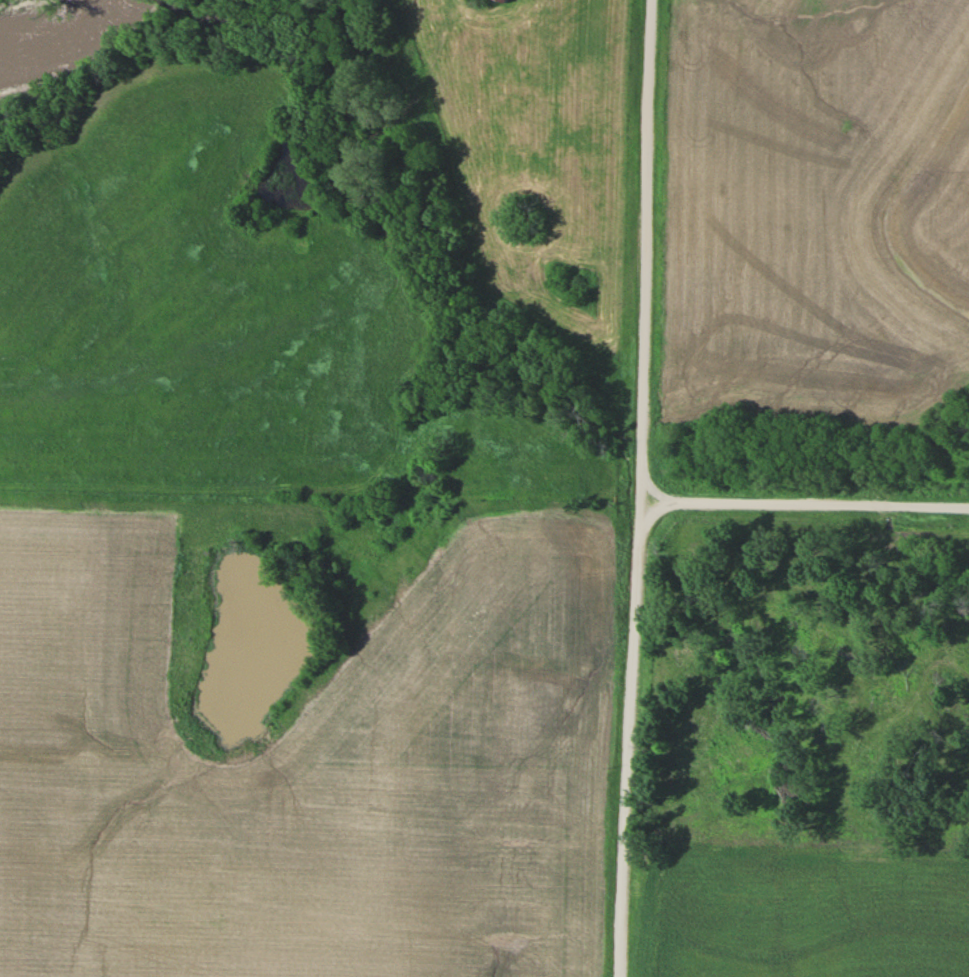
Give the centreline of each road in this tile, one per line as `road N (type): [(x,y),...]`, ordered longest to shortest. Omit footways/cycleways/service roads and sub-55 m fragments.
road 1 (residential): [(622,976),(638,0)]
road 2 (residential): [(968,484),(629,477)]

